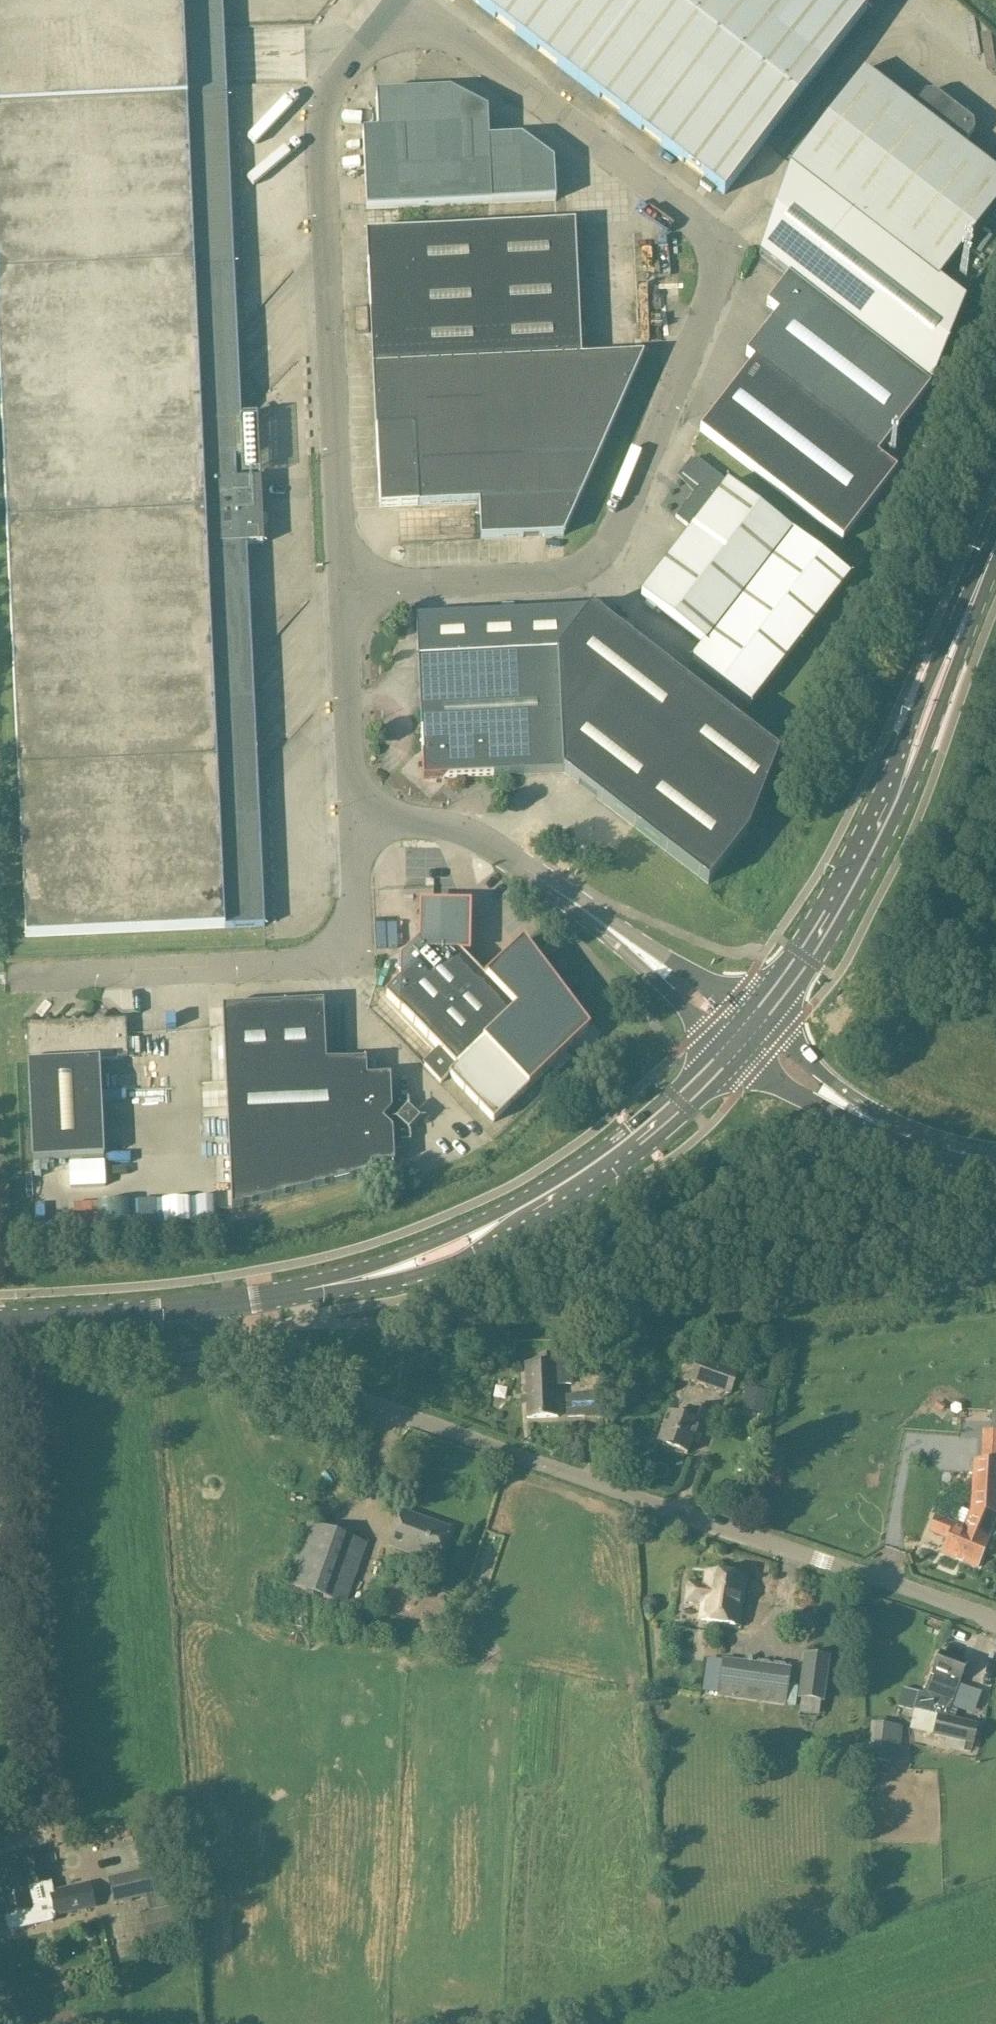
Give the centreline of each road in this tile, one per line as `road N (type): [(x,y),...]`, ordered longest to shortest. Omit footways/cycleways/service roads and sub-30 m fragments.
road 1 (unclassified): [(344,591),(320,134),(327,95),(383,29),(409,25),(451,29),(714,240),(715,285),(608,549),(593,568),(558,579)]
road 2 (unclassified): [(995,1623),(266,1365),(236,1345),(231,1301)]
road 3 (primary): [(231,1301),(352,1281),(494,1230),(608,1163),(728,1053)]
road 4 (primary): [(759,1017),(804,958),(877,832),(995,560)]
road 5 (unclassified): [(16,978),(329,958),(352,935),(354,847),(372,805)]
road 6 (unclassified): [(593,917),(473,834),(372,805)]
road 7 (primary): [(0,1319),(231,1301)]
road 8 (unclassified): [(372,805),(350,772),(344,591)]
road 9 (unclassified): [(558,579),(344,591)]
road 10 (unclassified): [(759,1017),(593,917)]
road 11 (unclassified): [(593,917),(728,1053)]
road 12 (motorway): [(728,1053),(815,1104),(874,1121)]
road 13 (motorway): [(874,1121),(759,1017)]
road 14 (motorway): [(874,1121),(947,1150),(995,1158)]

